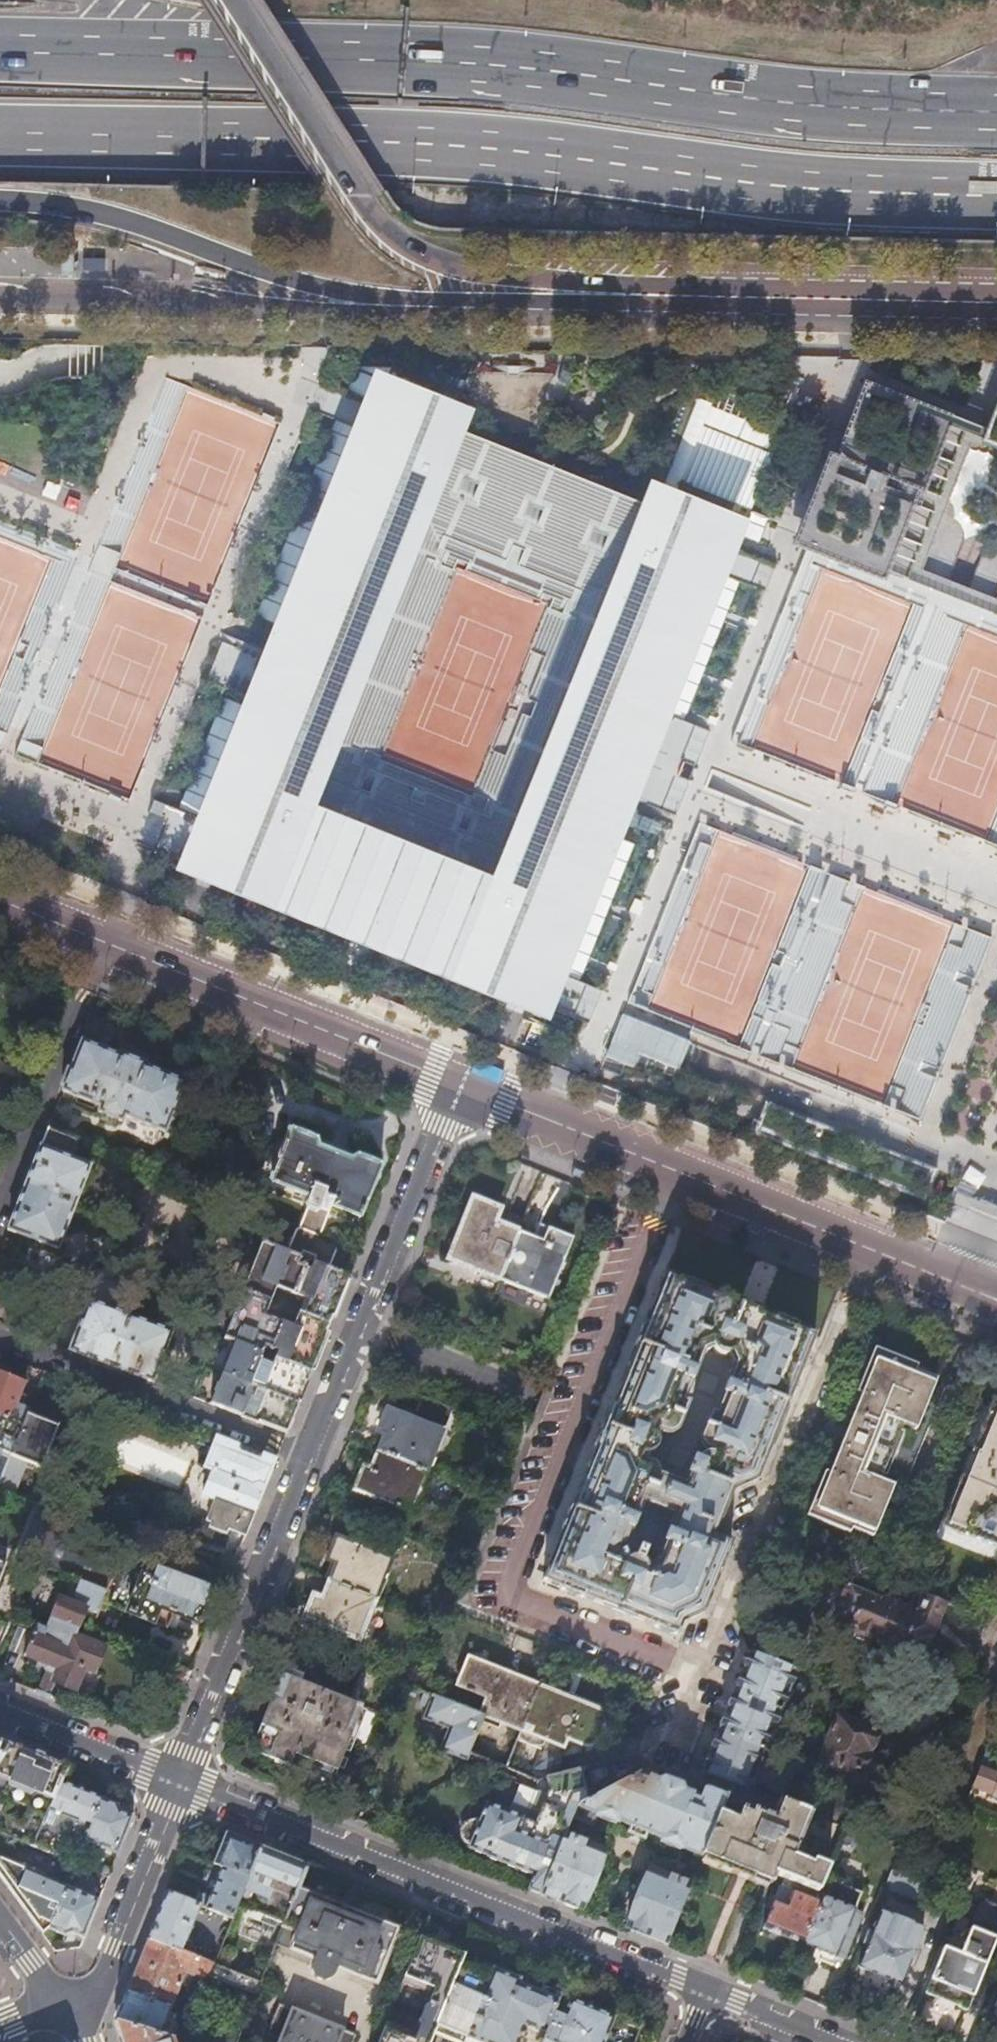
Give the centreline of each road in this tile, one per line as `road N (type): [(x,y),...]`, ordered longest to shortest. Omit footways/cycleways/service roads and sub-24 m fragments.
road 1 (motorway): [(0,129),(373,137),(549,150),(745,181),(996,195)]
road 2 (motorway): [(996,112),(741,94),(516,63),(0,44)]
road 3 (residential): [(455,1088),(182,1782)]
road 4 (tertiary): [(455,1088),(996,1302)]
road 5 (residential): [(706,1992),(182,1782)]
road 6 (secondary): [(649,298),(432,257),(398,240),(358,196),(233,0)]
road 7 (tertiary): [(0,902),(455,1088)]
road 8 (motorway): [(0,203),(158,233),(399,308)]
road 9 (secondary): [(0,294),(313,313),(399,308)]
road 10 (secondary): [(996,303),(649,298)]
road 11 (residential): [(182,1782),(104,1980),(58,1998)]
road 12 (secondary): [(399,308),(649,298)]
road 13 (residential): [(182,1782),(0,1710)]
road 14 (residential): [(833,2041),(706,1992)]

